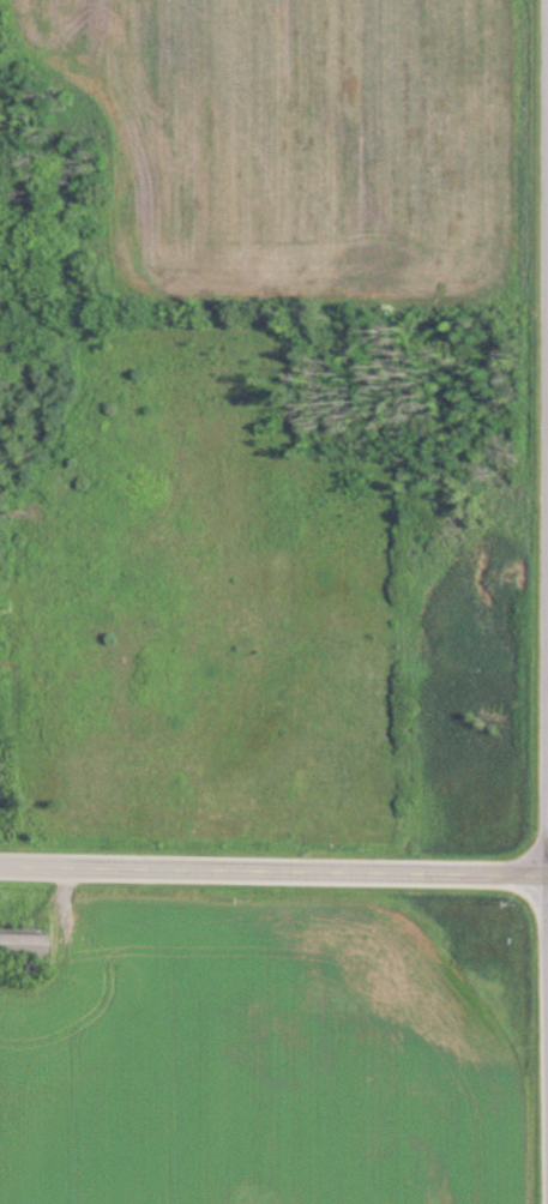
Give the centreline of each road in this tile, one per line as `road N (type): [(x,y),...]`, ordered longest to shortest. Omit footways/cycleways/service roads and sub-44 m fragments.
road 1 (tertiary): [(547,873),(0,865)]

